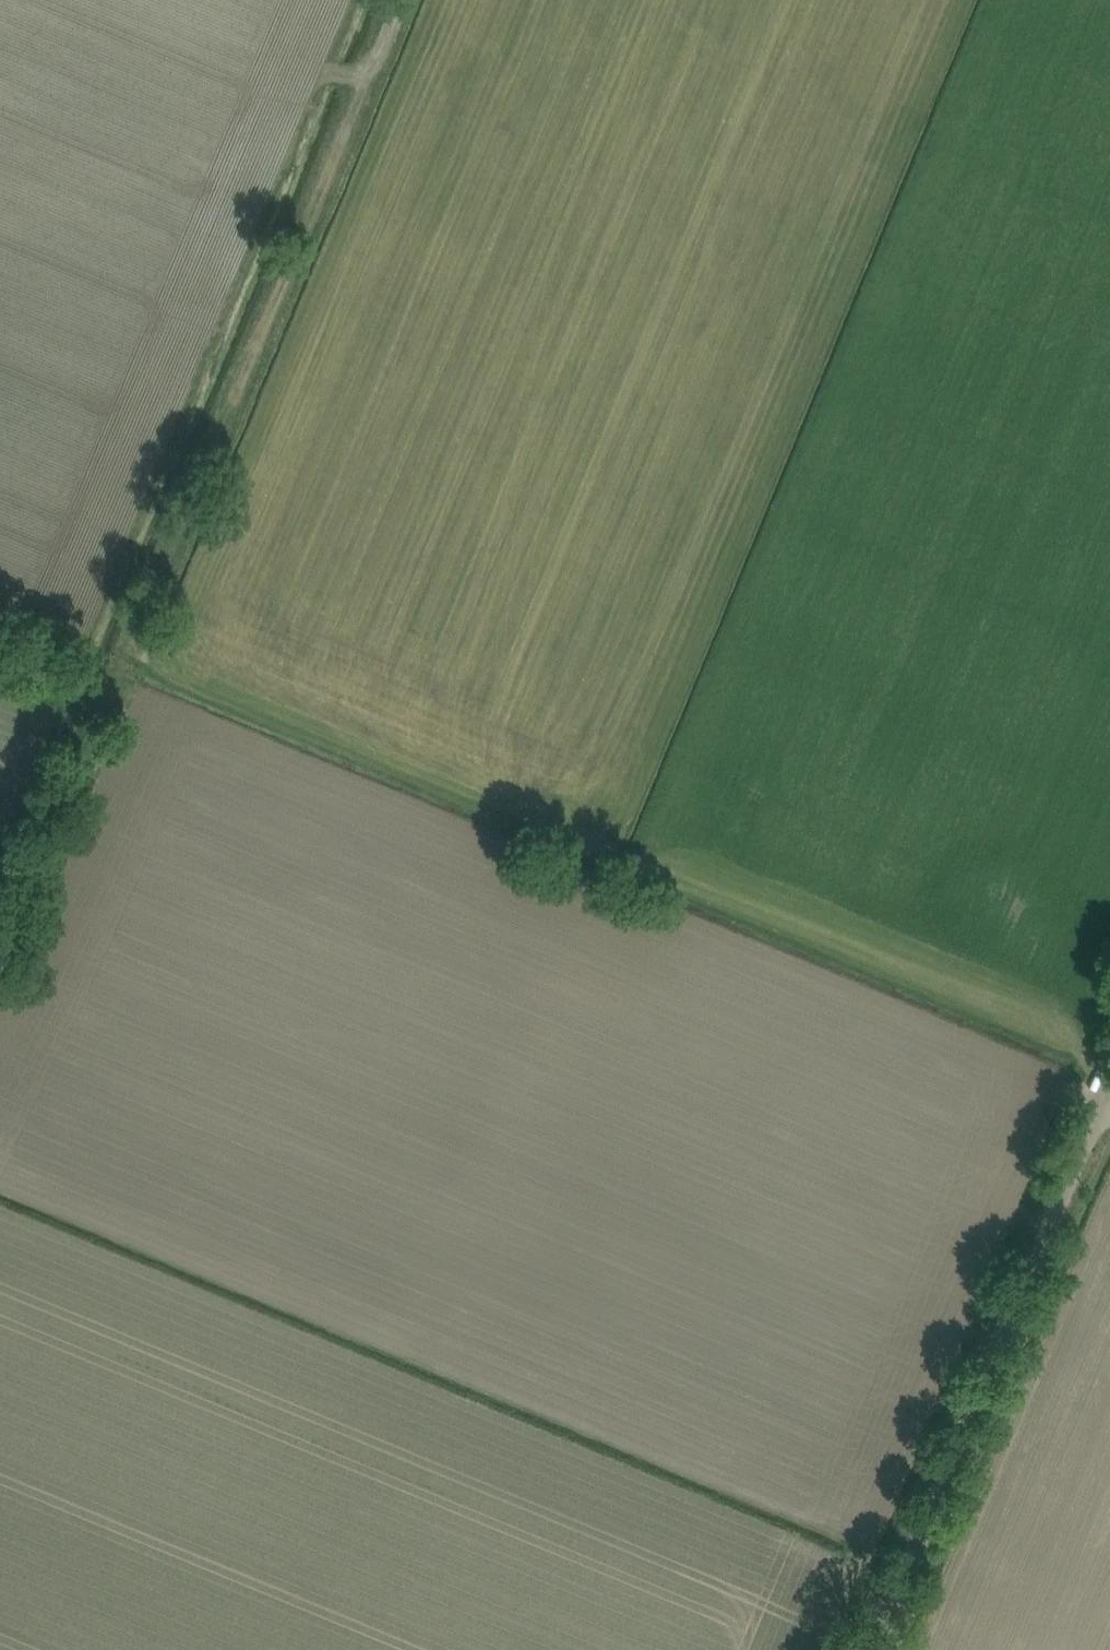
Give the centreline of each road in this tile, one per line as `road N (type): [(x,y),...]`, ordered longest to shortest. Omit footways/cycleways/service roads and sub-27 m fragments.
road 1 (track): [(402,0),(114,702),(0,653)]
road 2 (unclassified): [(877,1649),(1109,1080)]

